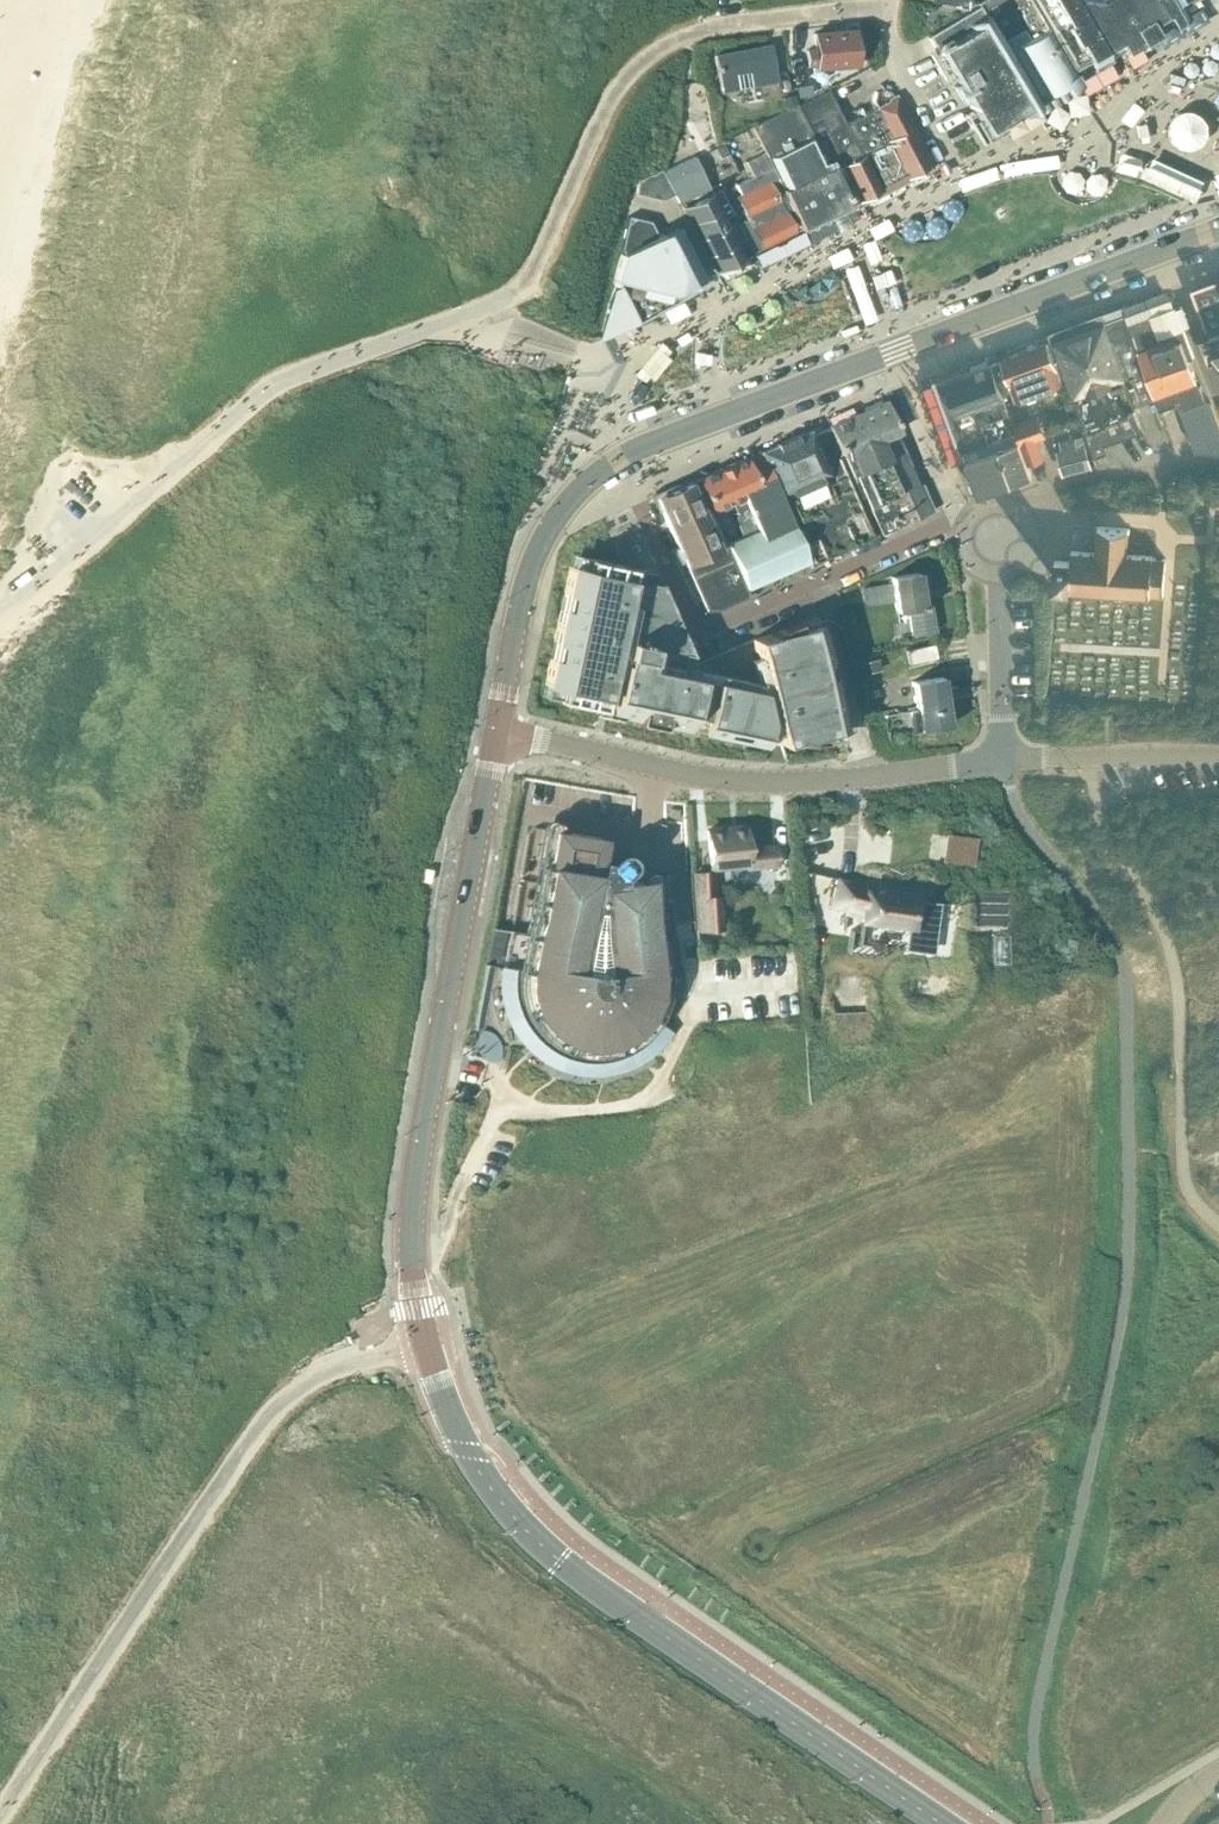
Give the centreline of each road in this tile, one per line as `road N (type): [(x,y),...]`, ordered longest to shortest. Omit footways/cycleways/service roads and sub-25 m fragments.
road 1 (residential): [(0,619),(273,390),(519,293),(544,258),(627,78),(655,52),(724,26),(892,5)]
road 2 (secondary): [(499,730),(541,545),(575,495),(610,466),(1218,230)]
road 3 (secondary): [(940,1823),(529,1534),(463,1440),(427,1343)]
road 4 (secondary): [(499,730),(416,1197),(414,1280),(427,1343)]
road 5 (unclassified): [(373,1358),(316,1379),(267,1415),(0,1806)]
road 6 (residential): [(1006,760),(750,781),(499,730)]
road 7 (residential): [(1006,760),(997,539),(955,503)]
road 8 (residential): [(1006,760),(1218,754)]
road 9 (residential): [(953,167),(898,71),(892,5)]

